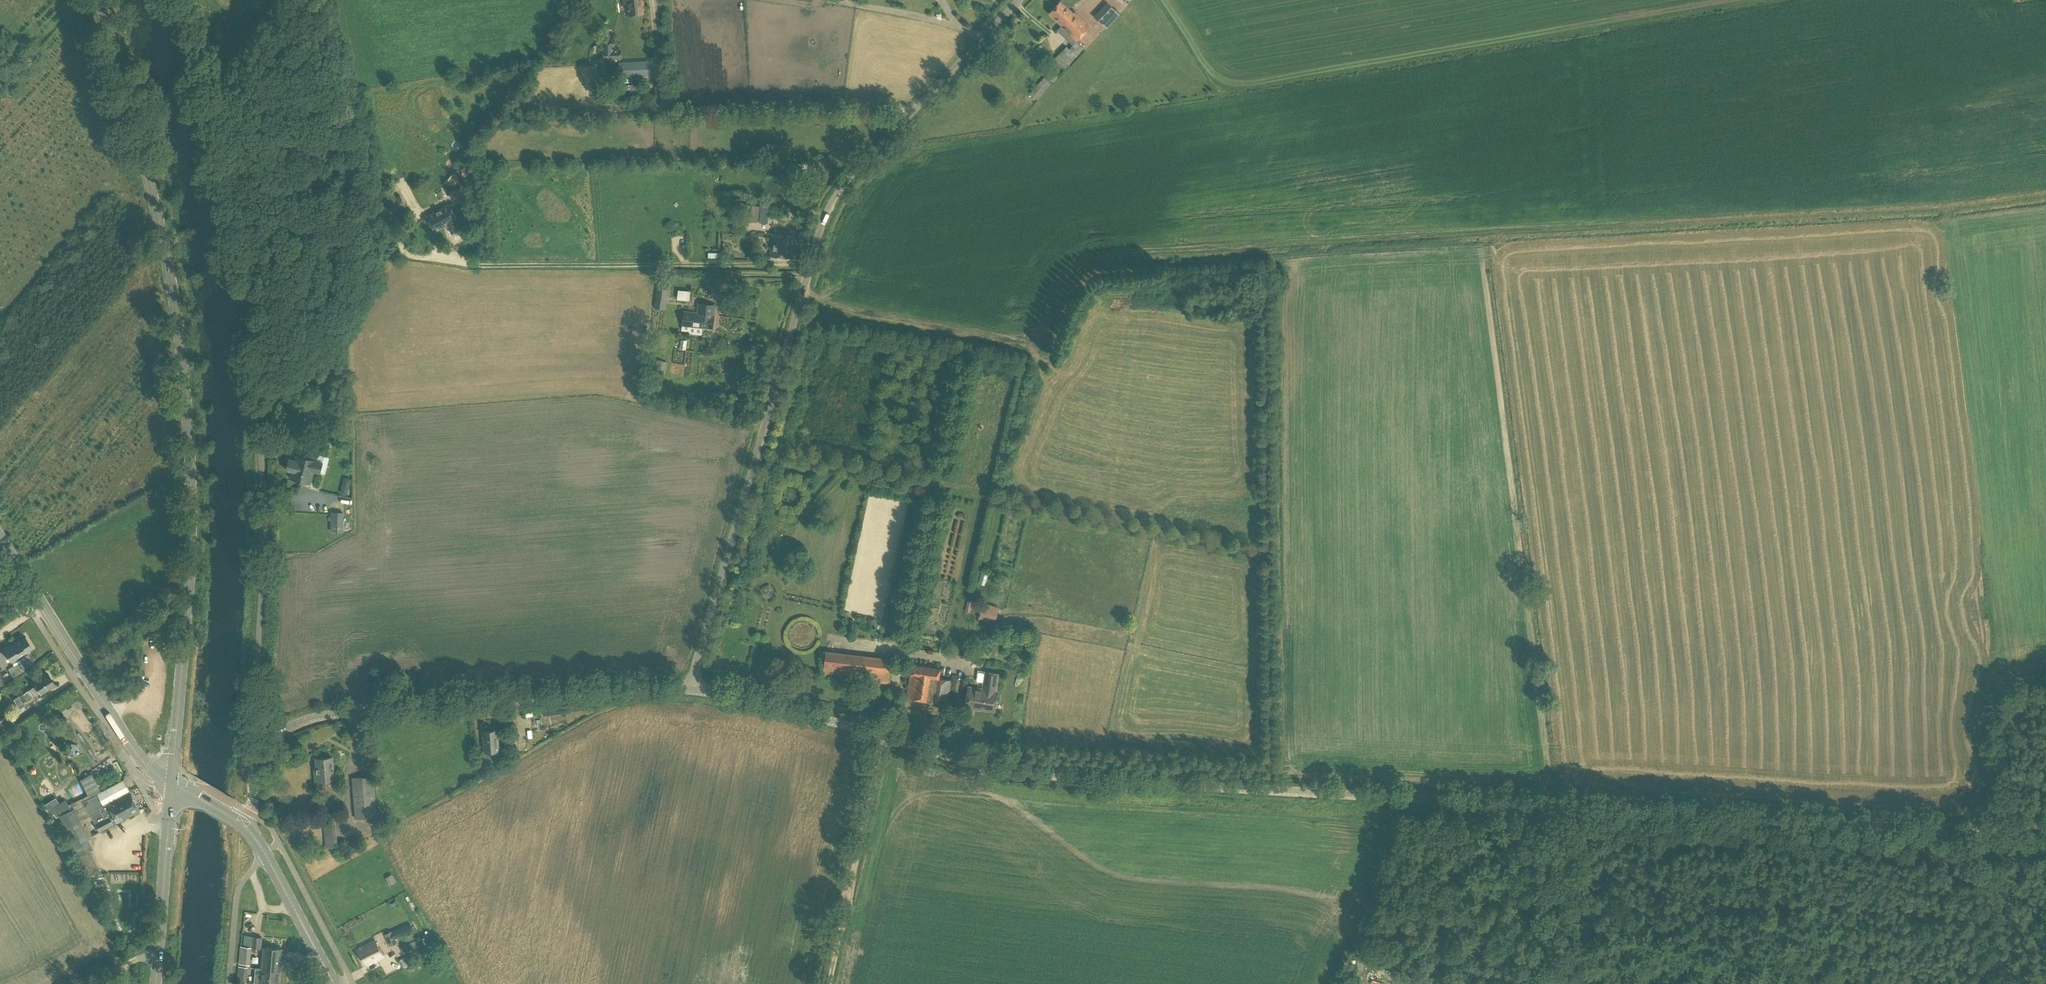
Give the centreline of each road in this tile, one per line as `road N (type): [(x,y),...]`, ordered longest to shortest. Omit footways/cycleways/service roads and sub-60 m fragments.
road 1 (tertiary): [(690,690),(975,762),(1081,778),(1955,828),(2045,822)]
road 2 (secondary): [(170,785),(190,450),(162,240),(97,0)]
road 3 (unclassified): [(690,690),(834,197),(1018,0)]
road 4 (unclassified): [(273,740),(254,708),(263,535),(253,338),(243,260),(193,65)]
road 5 (track): [(809,263),(475,265),(400,250),(405,232),(437,206)]
road 6 (tertiary): [(273,740),(329,715),(690,690)]
road 7 (secondary): [(170,785),(132,750),(0,541)]
road 8 (track): [(884,735),(829,983)]
road 9 (secondary): [(154,983),(170,785)]
road 10 (secondary): [(333,983),(243,825)]
road 11 (track): [(1589,983),(1560,807)]

